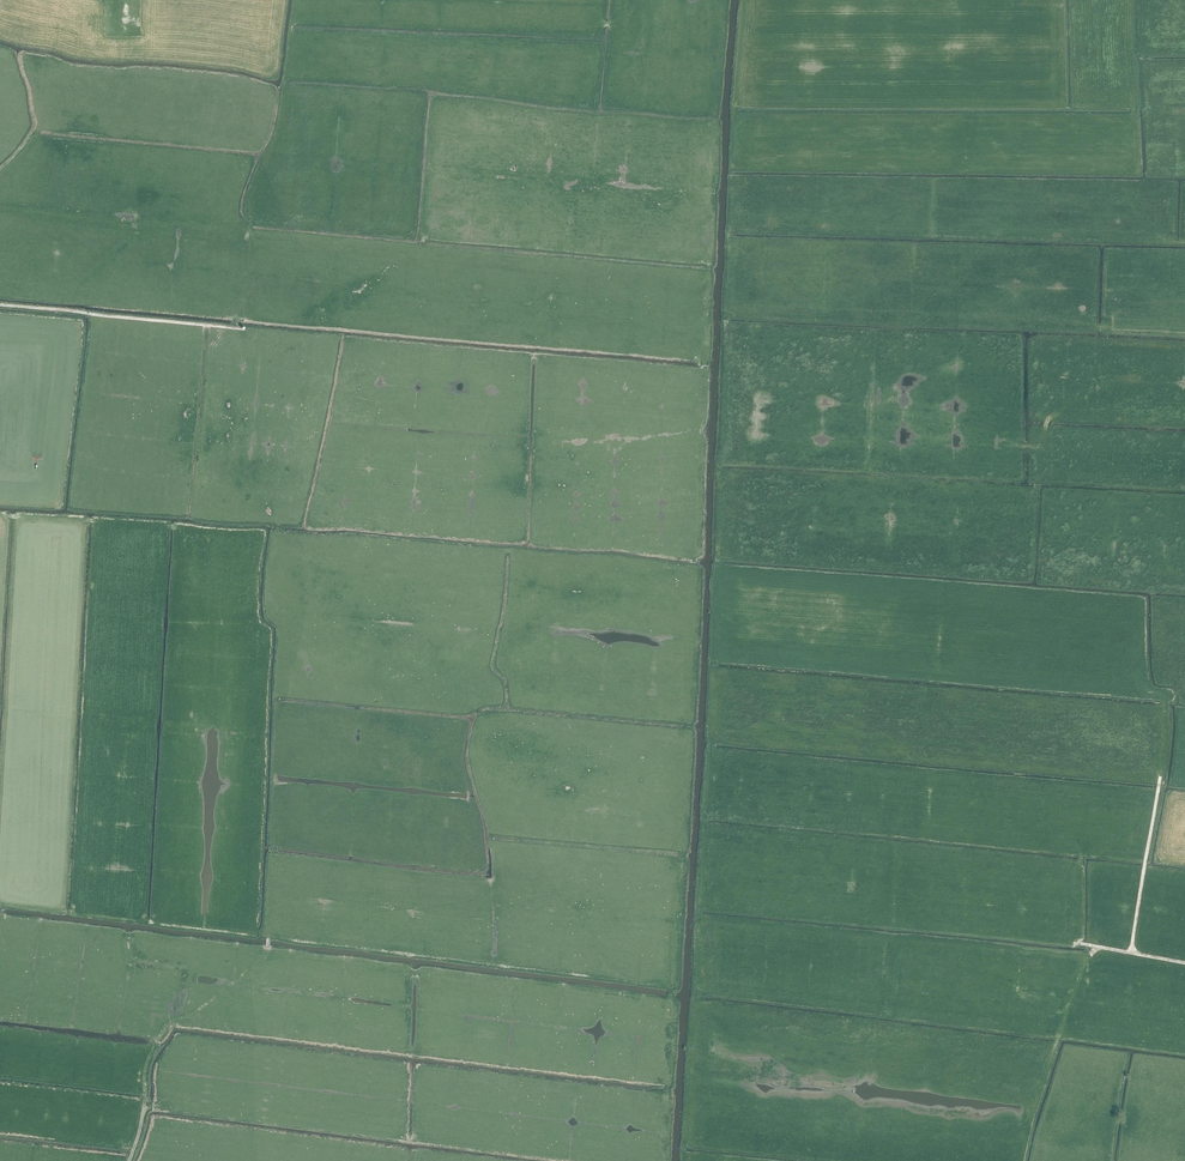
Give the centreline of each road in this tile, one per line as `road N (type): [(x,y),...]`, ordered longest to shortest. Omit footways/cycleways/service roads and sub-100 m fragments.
road 1 (track): [(0,516),(177,527)]
road 2 (track): [(129,1160),(160,1039)]

